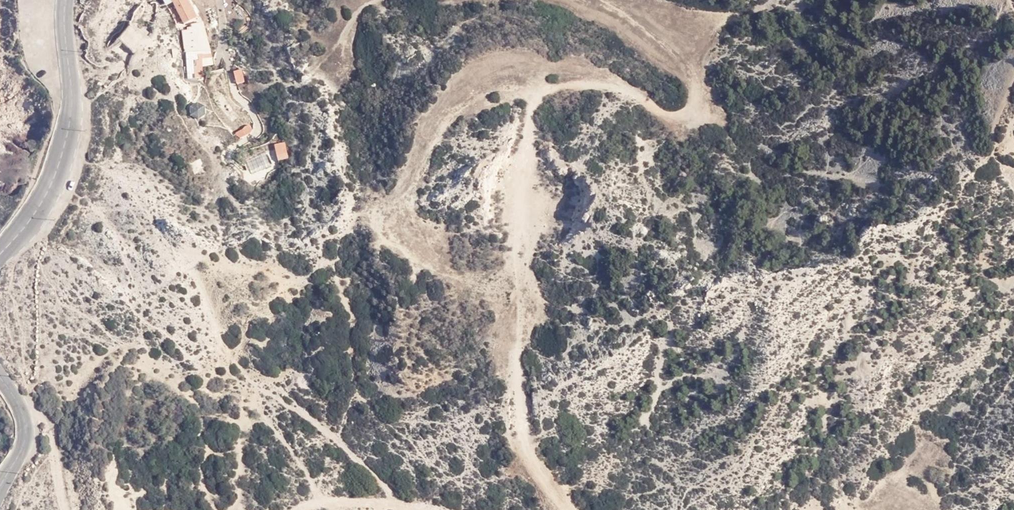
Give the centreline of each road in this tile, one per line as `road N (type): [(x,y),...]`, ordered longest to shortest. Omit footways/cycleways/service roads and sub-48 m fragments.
road 1 (track): [(590,0),(670,54),(698,95),(695,110),(681,115),(614,87),(566,86),(545,92),(532,117),(517,267),(521,414),(546,478),(571,509)]
road 2 (tertiary): [(0,254),(40,206),(70,128),(65,0)]
road 3 (track): [(302,509),(378,502),(426,509)]
road 4 (tertiary): [(0,487),(26,427),(0,376)]
road 5 (track): [(22,409),(53,427),(66,509)]

